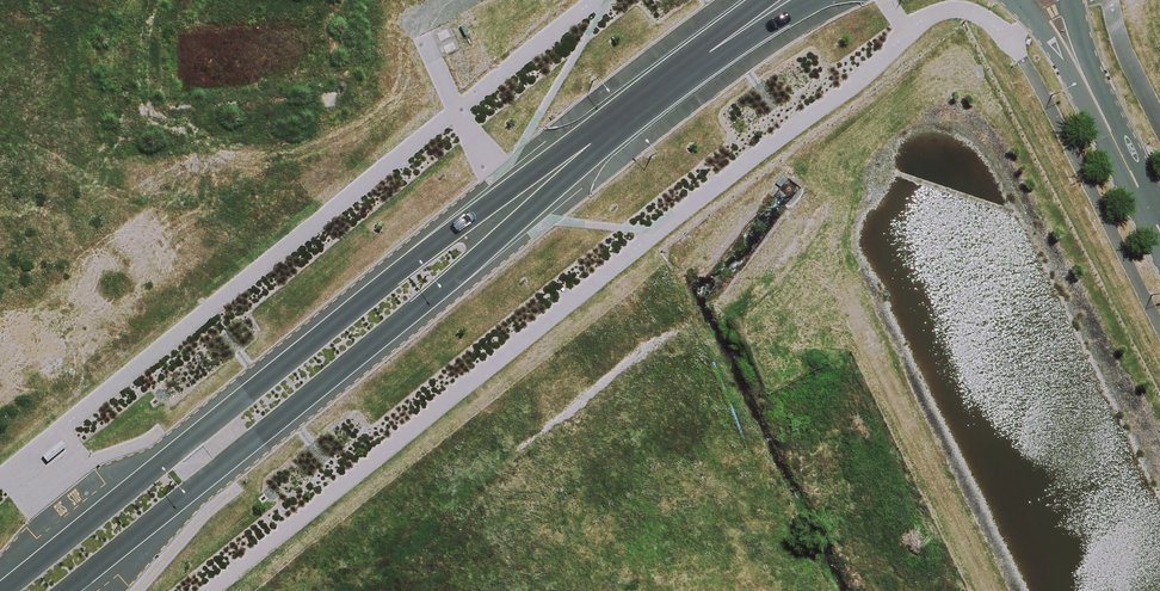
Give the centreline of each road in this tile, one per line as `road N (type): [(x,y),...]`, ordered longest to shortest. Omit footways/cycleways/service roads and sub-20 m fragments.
road 1 (secondary): [(5,590),(507,187),(762,0)]
road 2 (secondary): [(816,0),(739,44),(588,156),(474,265),(70,590)]
road 3 (unclassified): [(1100,112),(1016,0)]
road 4 (unclassified): [(1100,112),(1159,232)]

